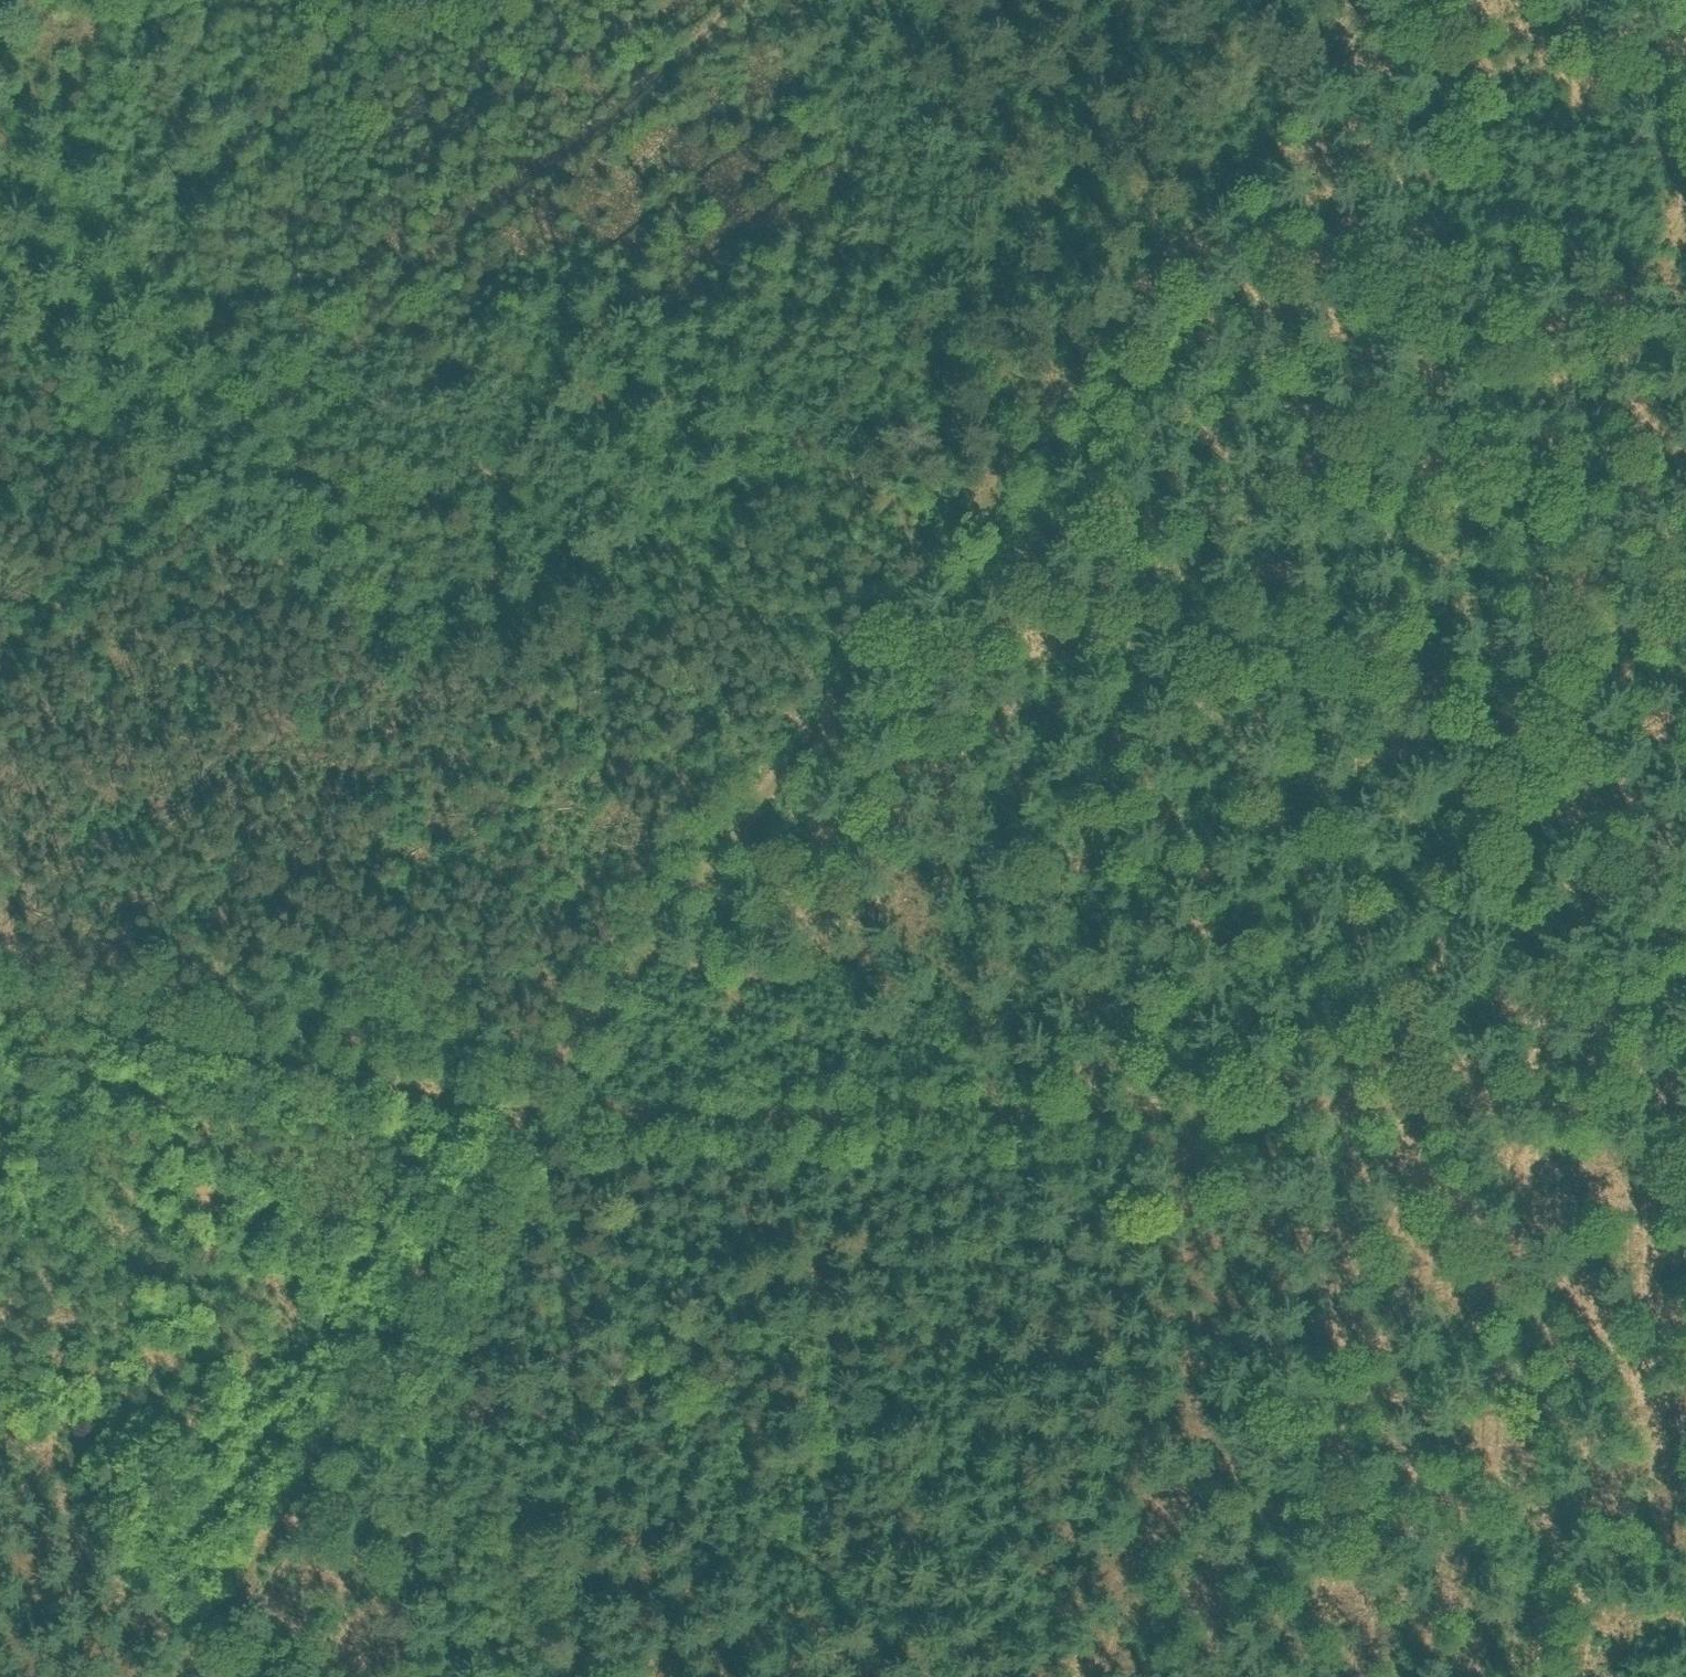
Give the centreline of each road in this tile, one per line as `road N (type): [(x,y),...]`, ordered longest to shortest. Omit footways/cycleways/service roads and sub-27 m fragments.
road 1 (track): [(531,1128),(1385,0)]
road 2 (track): [(531,1128),(1685,1103)]
road 3 (track): [(719,0),(178,502),(0,654)]
road 4 (track): [(531,1128),(203,1676)]
road 5 (track): [(0,997),(394,1087),(531,1128)]

